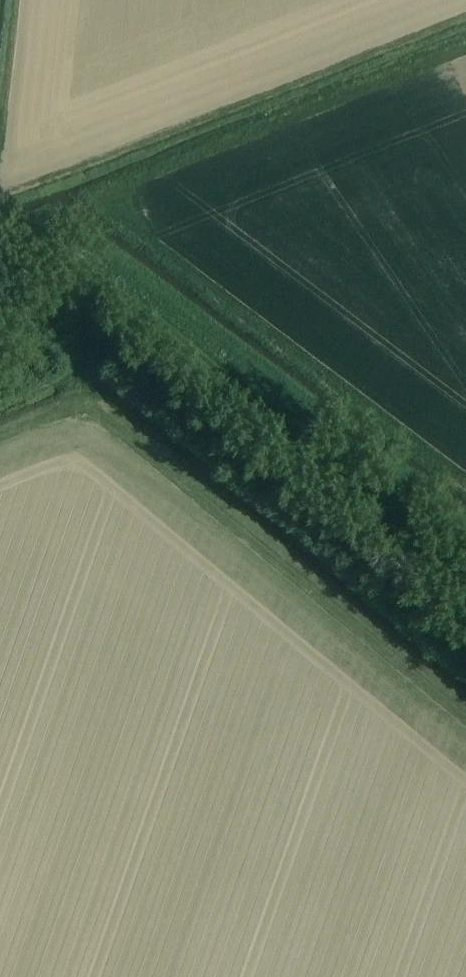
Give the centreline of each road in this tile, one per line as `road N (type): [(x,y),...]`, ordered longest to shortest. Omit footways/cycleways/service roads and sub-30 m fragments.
road 1 (track): [(0,432),(81,399),(465,717)]
road 2 (track): [(465,574),(117,287),(78,287),(0,327)]

